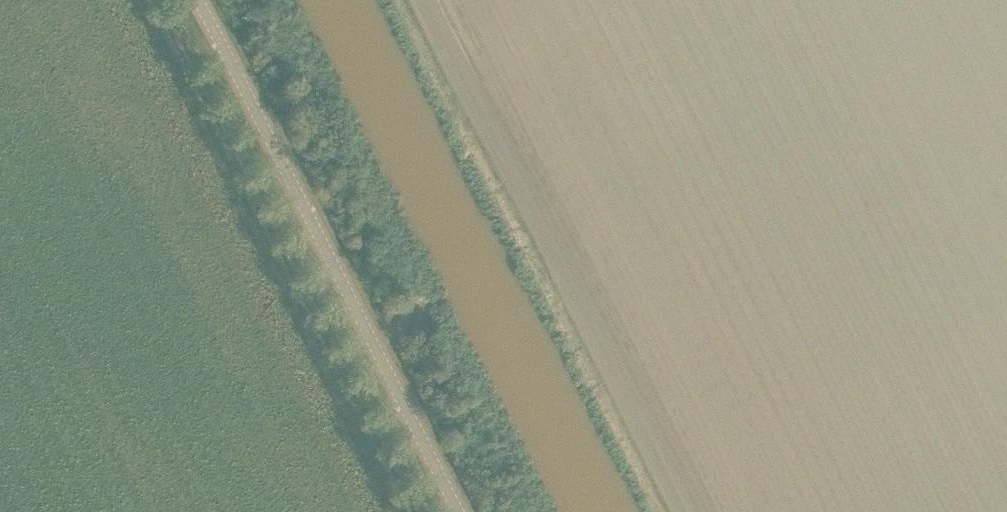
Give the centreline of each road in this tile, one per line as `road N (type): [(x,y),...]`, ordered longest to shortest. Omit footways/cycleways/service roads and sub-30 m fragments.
road 1 (unclassified): [(467,511),(202,0)]

